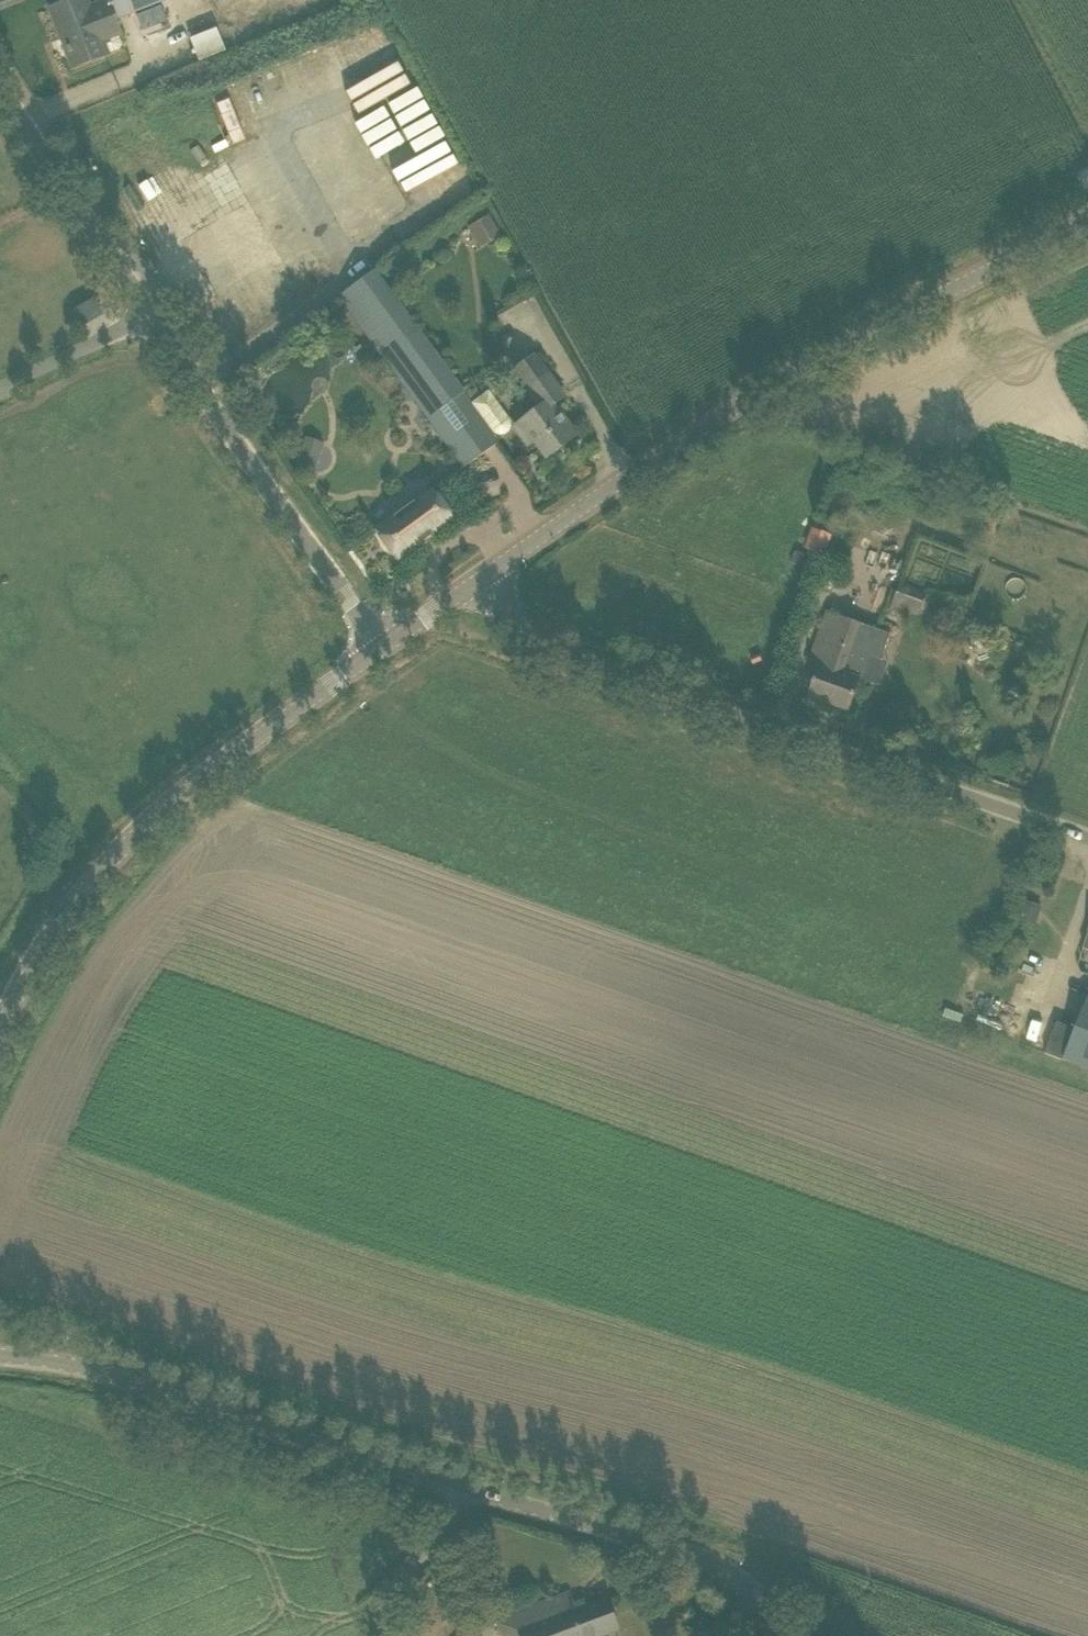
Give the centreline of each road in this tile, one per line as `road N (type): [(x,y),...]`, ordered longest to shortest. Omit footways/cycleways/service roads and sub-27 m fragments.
road 1 (tertiary): [(788,1635),(766,1602),(681,1547),(64,1361),(0,1354)]
road 2 (tertiary): [(480,580),(901,289),(1087,198)]
road 3 (unclassified): [(1087,835),(537,659),(512,644),(480,580)]
road 4 (tertiary): [(0,1040),(37,951),(97,863),(377,643)]
road 5 (unclassified): [(377,643),(136,310)]
road 6 (unclassified): [(136,310),(0,79)]
road 7 (unclassified): [(0,376),(136,310)]
road 8 (tertiary): [(377,643),(480,580)]

